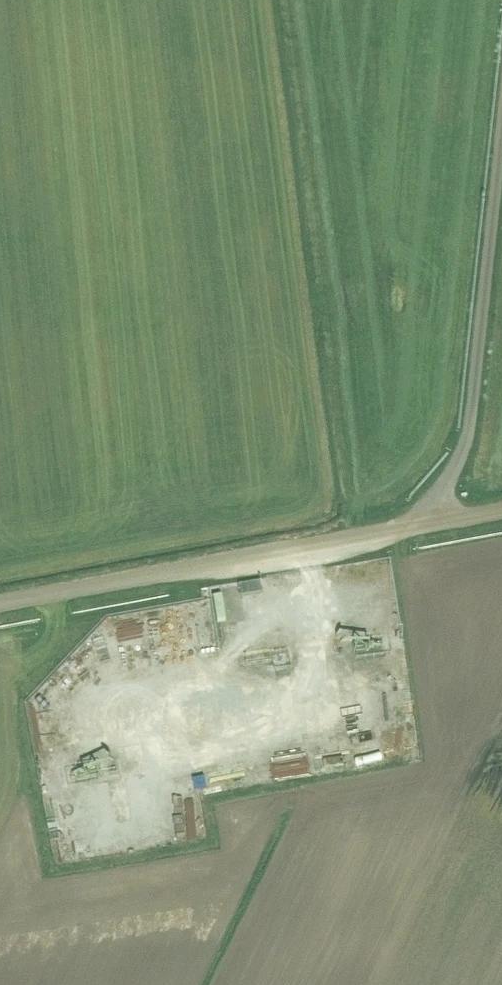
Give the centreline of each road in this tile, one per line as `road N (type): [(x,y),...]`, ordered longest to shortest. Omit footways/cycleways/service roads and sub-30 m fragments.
road 1 (unclassified): [(501,505),(0,601)]
road 2 (track): [(424,520),(454,482),(485,393),(501,226)]

